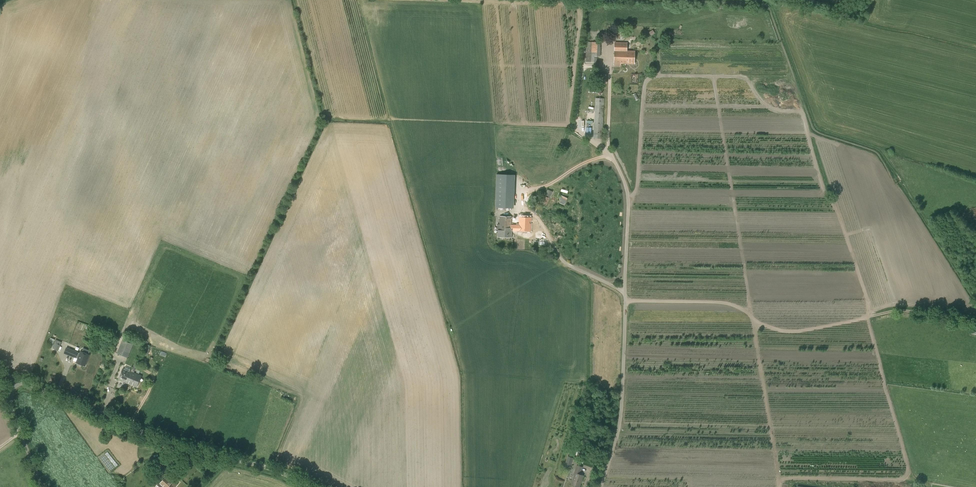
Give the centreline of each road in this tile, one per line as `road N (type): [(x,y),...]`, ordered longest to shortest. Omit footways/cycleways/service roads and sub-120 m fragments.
road 1 (unclassified): [(601,486),(620,417),(629,208),(628,181),(608,147),(608,87)]
road 2 (track): [(625,301),(734,304),(772,332),(904,310),(975,320)]
road 3 (unclassified): [(12,378),(177,446),(309,486)]

